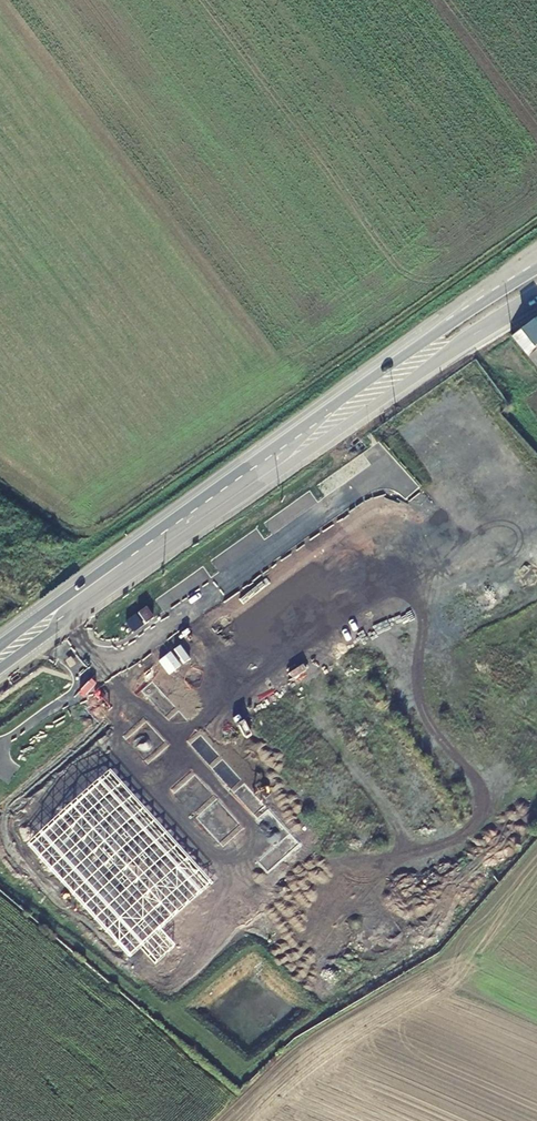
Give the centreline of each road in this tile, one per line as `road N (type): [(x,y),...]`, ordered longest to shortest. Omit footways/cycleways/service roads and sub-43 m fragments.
road 1 (primary): [(0,666),(536,295)]
road 2 (primary): [(495,295),(0,647)]

